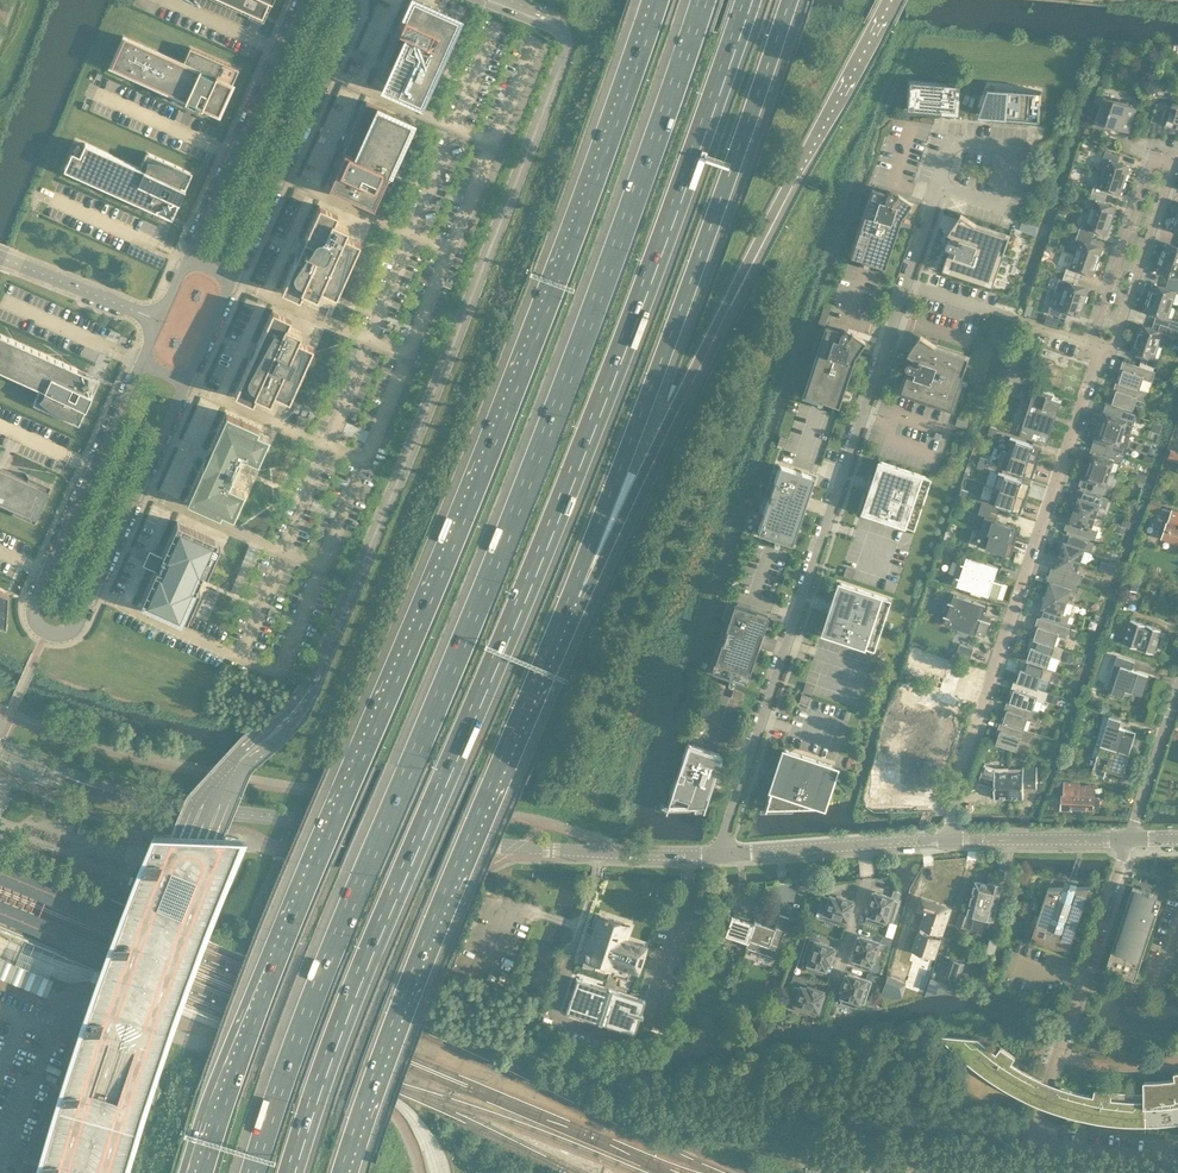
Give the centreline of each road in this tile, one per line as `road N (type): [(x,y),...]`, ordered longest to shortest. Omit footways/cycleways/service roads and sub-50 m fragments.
road 1 (motorway): [(291,1172),(338,1034),(606,388),(749,0)]
road 2 (motorway): [(654,0),(522,367),(260,1001),(200,1172)]
road 3 (motorway): [(703,0),(635,205),(305,1019),(252,1172)]
road 4 (motorway): [(570,592),(893,0)]
road 5 (motorway): [(570,592),(788,0)]
road 6 (motorway): [(340,1172),(413,966),(570,592)]
road 7 (unclassified): [(141,362),(34,600),(35,622),(46,632),(65,634),(80,621),(187,381)]
road 8 (unclassified): [(723,855),(906,285)]
road 9 (residential): [(951,840),(950,803),(1100,348)]
road 10 (unclassified): [(541,850),(174,806),(83,783)]
road 11 (residential): [(1100,348),(1111,351),(1169,163),(1153,159),(1091,345)]
road 12 (unclassified): [(234,277),(353,0)]
road 13 (unclassified): [(303,0),(188,257)]
road 14 (unclassified): [(1058,1055),(1031,1144),(1177,1162)]
road 15 (unclassified): [(935,186),(952,141),(1020,148),(999,208),(950,191)]
road 16 (unclassified): [(1058,1055),(1130,839)]
road 17 (unclassified): [(1091,345),(906,285)]
road 18 (unclassified): [(541,850),(723,855)]
road 19 (unclassified): [(951,840),(1130,839)]
road 20 (unclassified): [(0,256),(159,321)]
road 21 (residential): [(1130,839),(1177,692)]
road 22 (residential): [(866,844),(866,883),(831,988)]
road 23 (unclassified): [(723,855),(866,844)]

